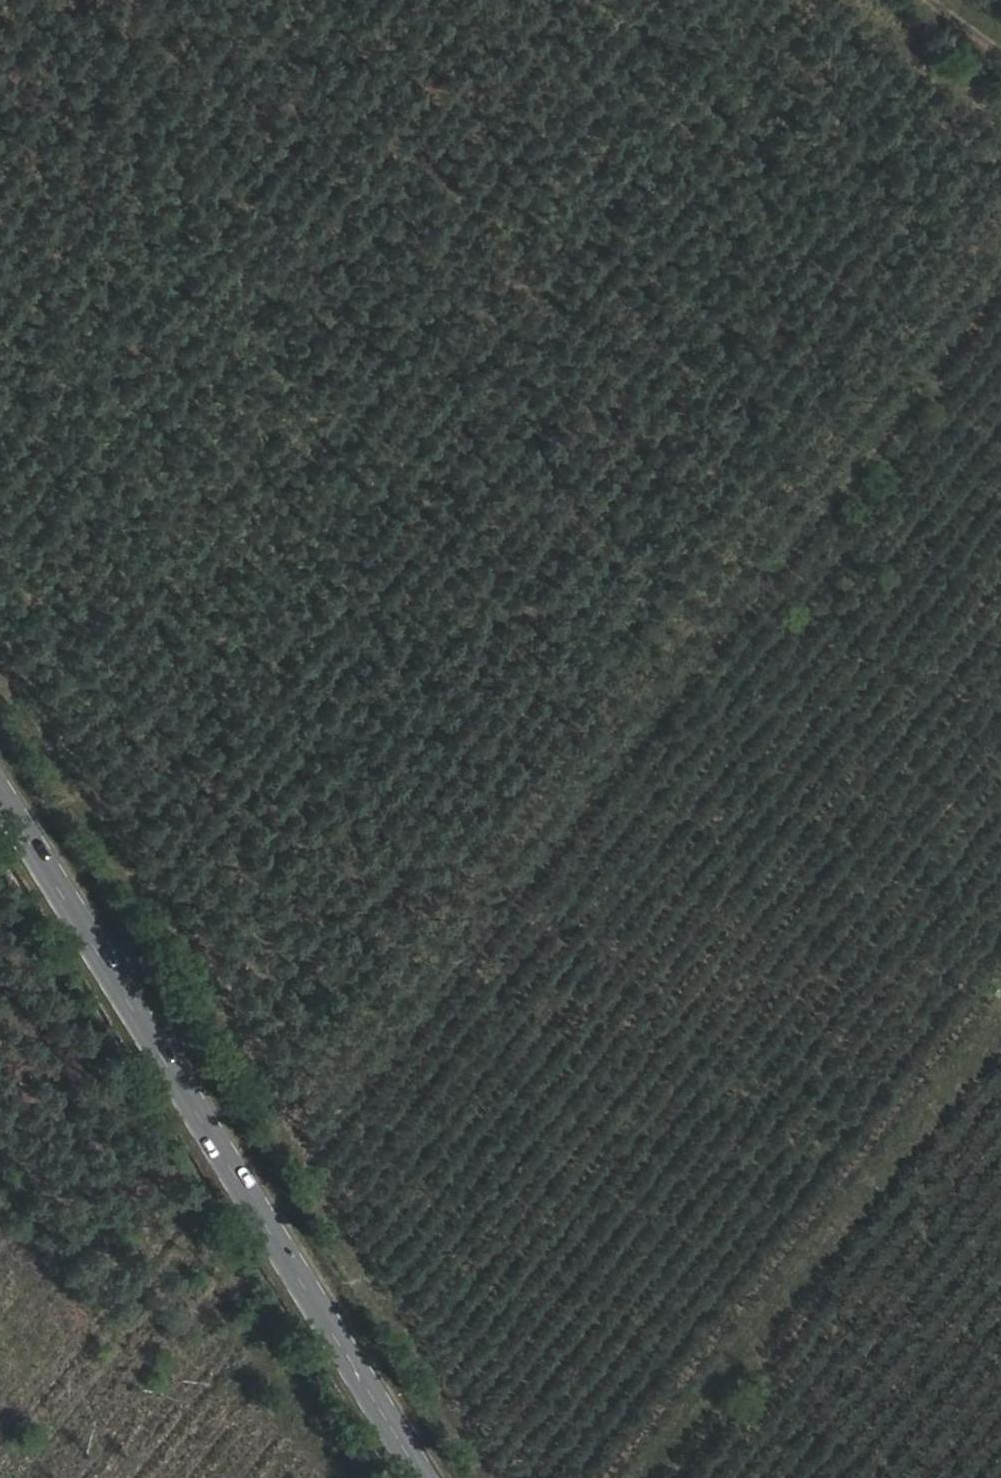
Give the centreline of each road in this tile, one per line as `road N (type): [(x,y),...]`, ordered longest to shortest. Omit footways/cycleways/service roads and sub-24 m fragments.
road 1 (secondary): [(0,784),(428,1477)]

